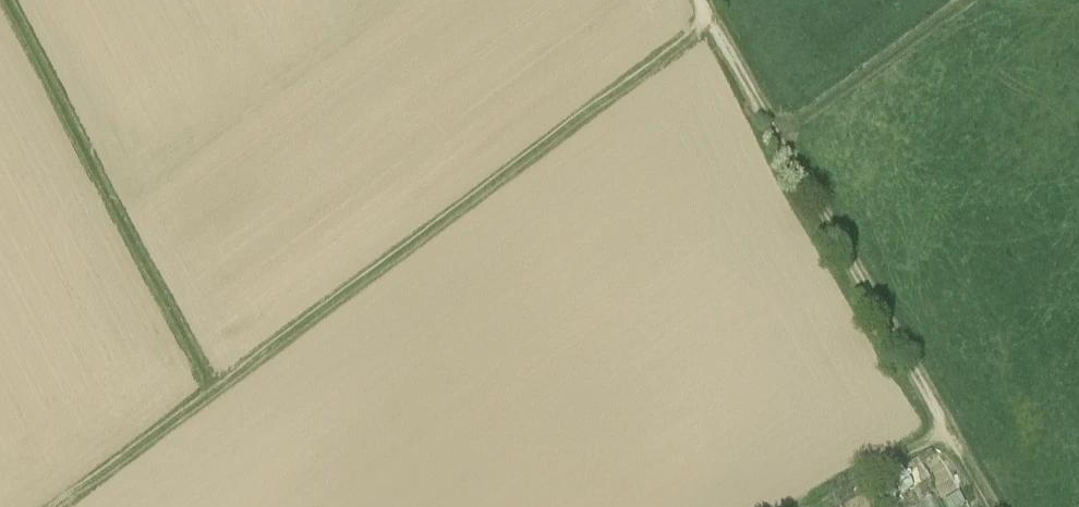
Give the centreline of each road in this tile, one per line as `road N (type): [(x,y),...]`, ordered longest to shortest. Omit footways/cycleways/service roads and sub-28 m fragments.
road 1 (track): [(63,506),(708,17)]
road 2 (track): [(5,0),(216,394)]
road 3 (track): [(781,134),(997,506)]
road 4 (track): [(781,134),(970,0)]
road 5 (track): [(708,17),(781,134)]

